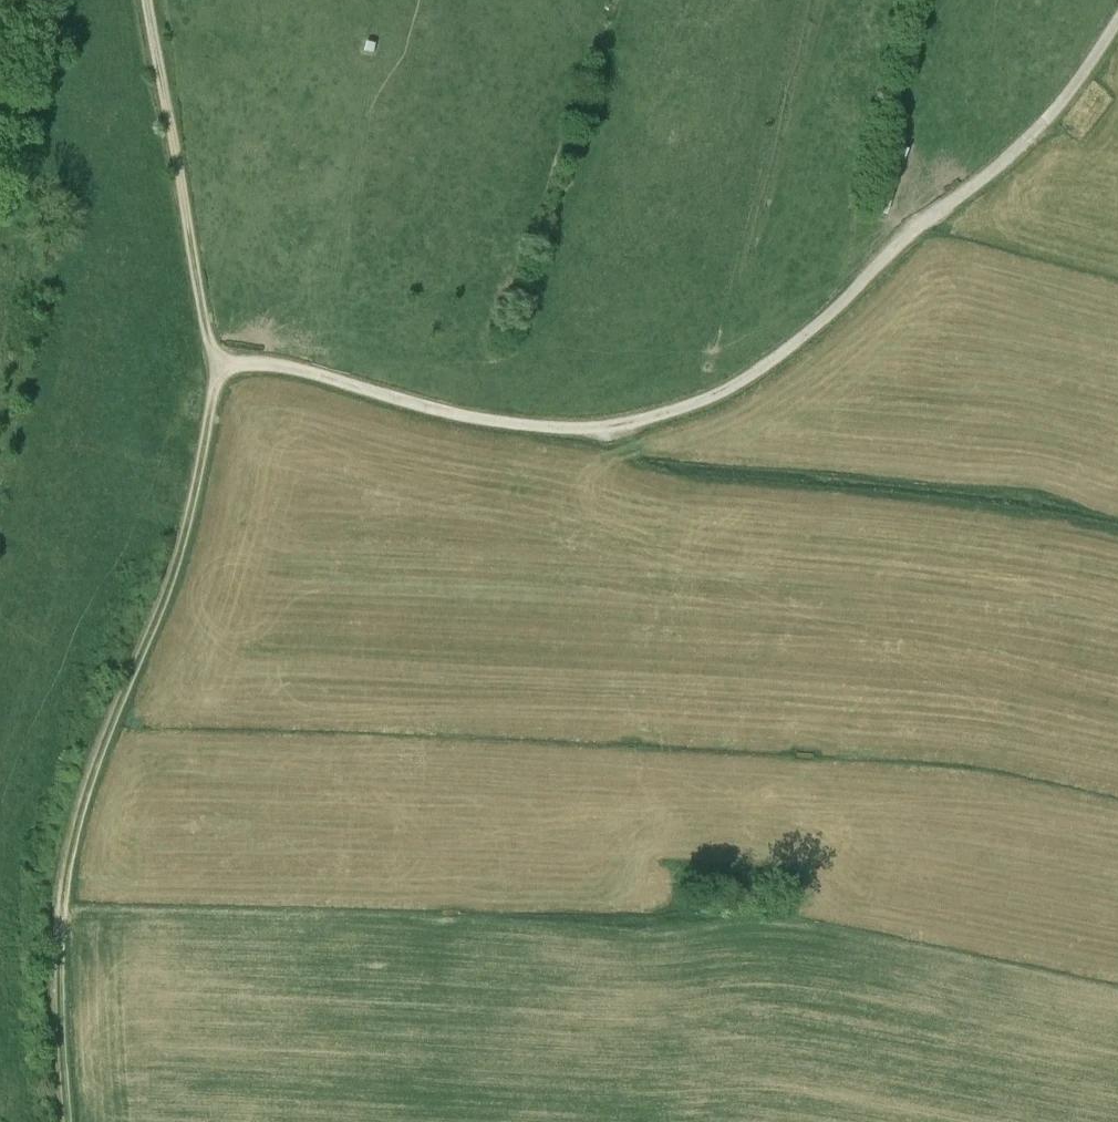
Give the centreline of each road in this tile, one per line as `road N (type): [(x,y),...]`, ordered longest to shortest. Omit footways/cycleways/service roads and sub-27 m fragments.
road 1 (track): [(1117,17),(1072,88),(1013,153),(920,224),(814,327),(707,397),(605,427),(537,426),(458,415),(296,368),(215,366)]
road 2 (track): [(67,1121),(58,1024),(68,864),(120,696),(179,548),(215,366)]
road 3 (track): [(146,0),(215,366)]

